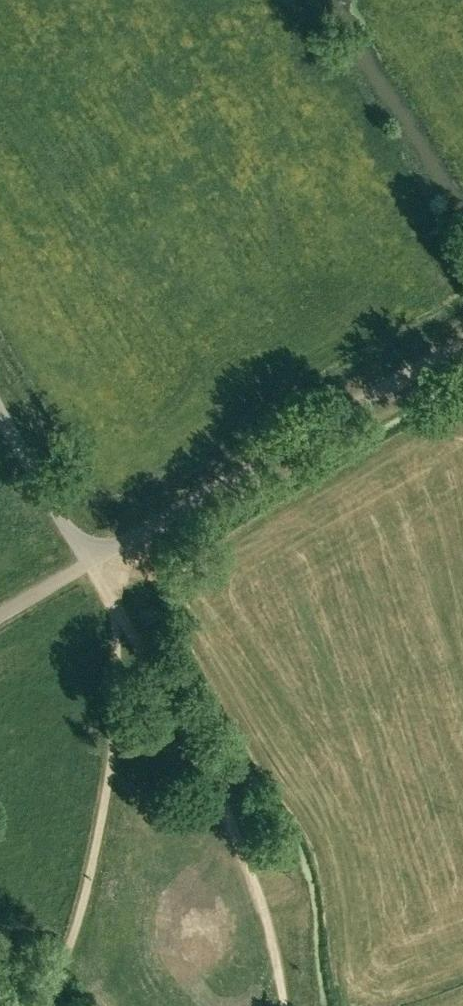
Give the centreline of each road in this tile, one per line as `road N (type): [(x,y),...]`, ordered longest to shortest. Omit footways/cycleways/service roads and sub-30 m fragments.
road 1 (unclassified): [(99,561),(462,347)]
road 2 (unclassified): [(0,383),(99,561)]

